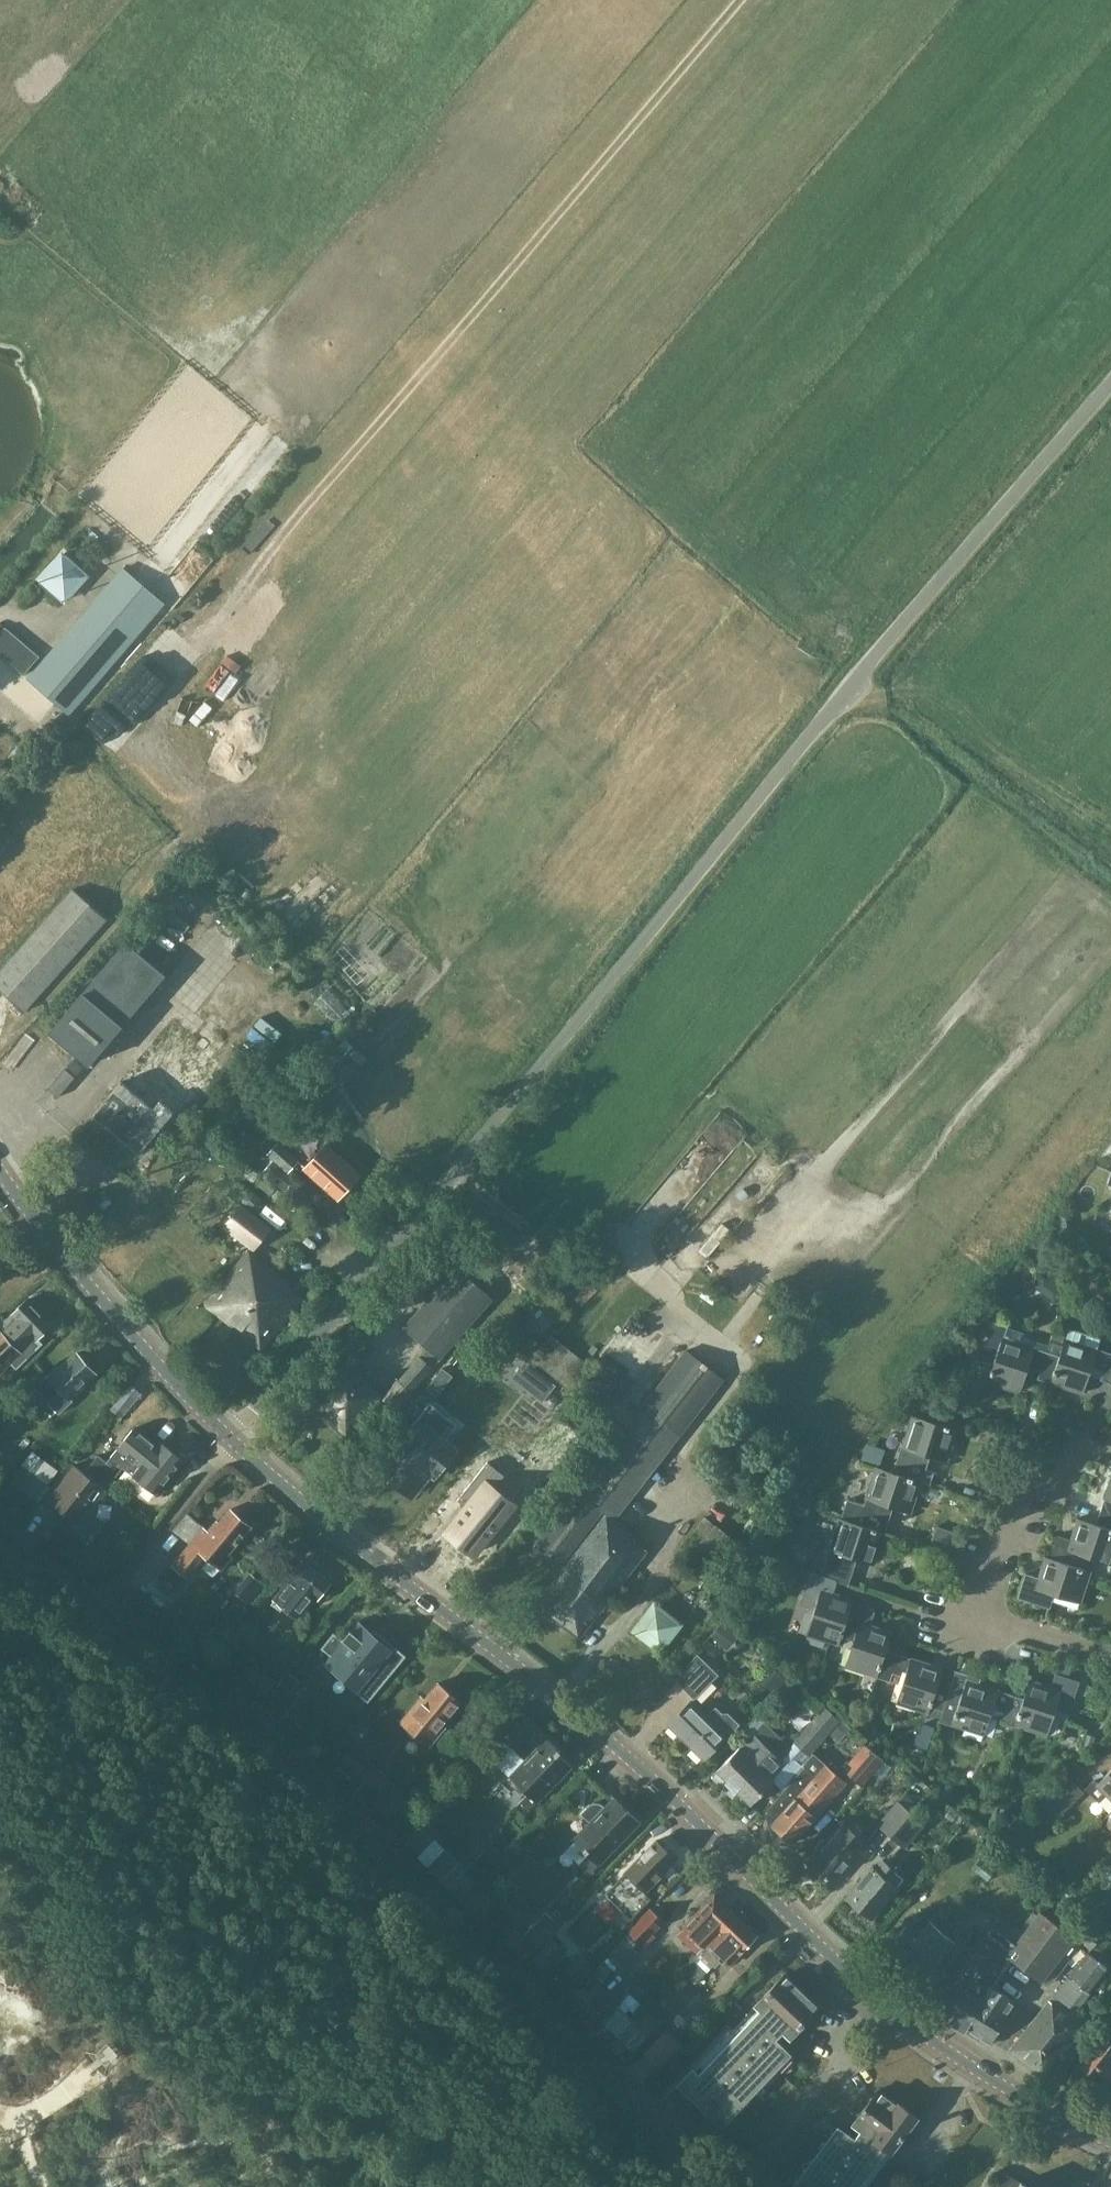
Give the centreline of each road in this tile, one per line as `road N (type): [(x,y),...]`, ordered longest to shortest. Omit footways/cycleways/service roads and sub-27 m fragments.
road 1 (unclassified): [(231,1442),(869,662),(1110,382)]
road 2 (track): [(740,0),(274,543),(216,641)]
road 3 (tertiary): [(1110,2143),(916,2028),(613,1745),(533,1681)]
road 4 (residential): [(383,1837),(578,2019),(720,2186)]
road 5 (tertiary): [(533,1681),(368,1559),(231,1442)]
road 6 (residential): [(110,1595),(383,1837)]
road 7 (tertiary): [(231,1442),(87,1287),(0,1170)]
road 8 (residential): [(1110,1656),(974,1610),(995,1543),(1045,1479)]
road 9 (residential): [(533,1681),(383,1837)]
road 10 (residential): [(110,1595),(231,1442)]
road 11 (residential): [(0,1526),(110,1595)]

